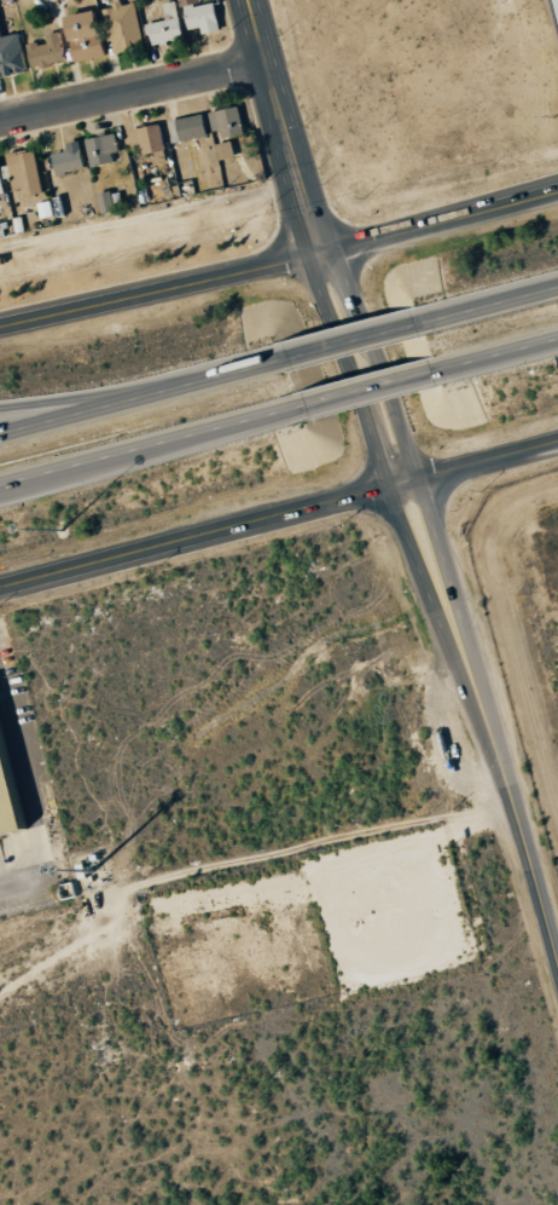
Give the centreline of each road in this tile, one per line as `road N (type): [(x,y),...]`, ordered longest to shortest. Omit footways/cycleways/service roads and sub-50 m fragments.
road 1 (secondary): [(0,326),(557,192)]
road 2 (secondary): [(0,589),(388,486)]
road 3 (tertiary): [(473,690),(557,989)]
road 4 (residential): [(0,120),(267,60)]
road 5 (motorway): [(477,307),(214,376)]
road 6 (secondary): [(250,0),(321,254)]
road 7 (motorway): [(242,419),(494,353)]
road 8 (secondary): [(415,480),(344,270),(321,254)]
road 9 (secondary): [(321,254),(315,279),(388,486)]
road 10 (motorway): [(0,494),(226,423)]
road 11 (motorway): [(0,483),(226,423)]
road 12 (tertiary): [(388,486),(447,645),(473,690)]
road 13 (motorway): [(214,376),(0,432)]
road 14 (tertiary): [(473,690),(470,641),(415,480)]
road 15 (motorway): [(214,376),(0,406)]
road 16 (secondary): [(557,443),(415,480)]

